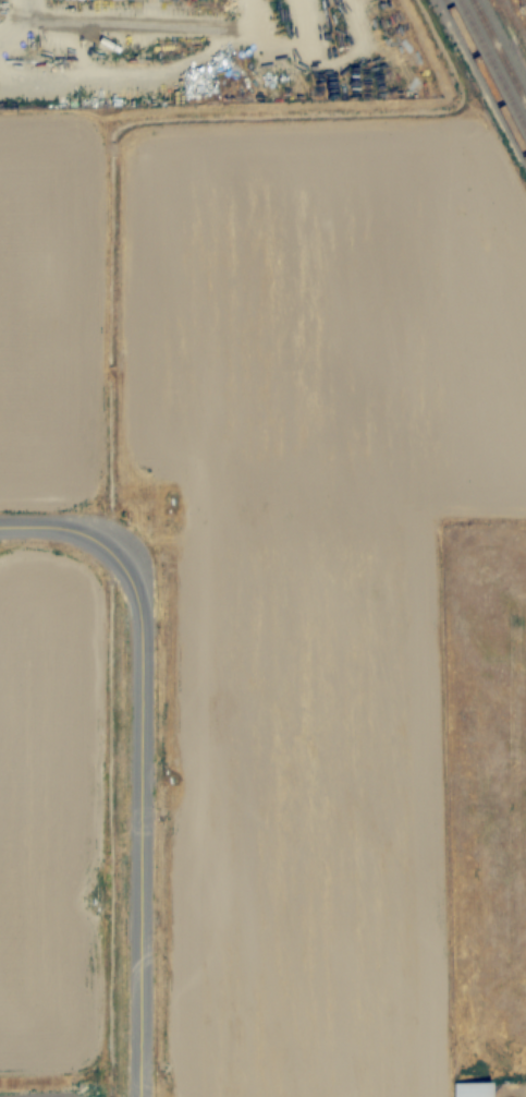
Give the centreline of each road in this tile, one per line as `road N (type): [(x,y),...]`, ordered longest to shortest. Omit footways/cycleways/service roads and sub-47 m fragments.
road 1 (residential): [(113,545),(139,581),(140,1096)]

